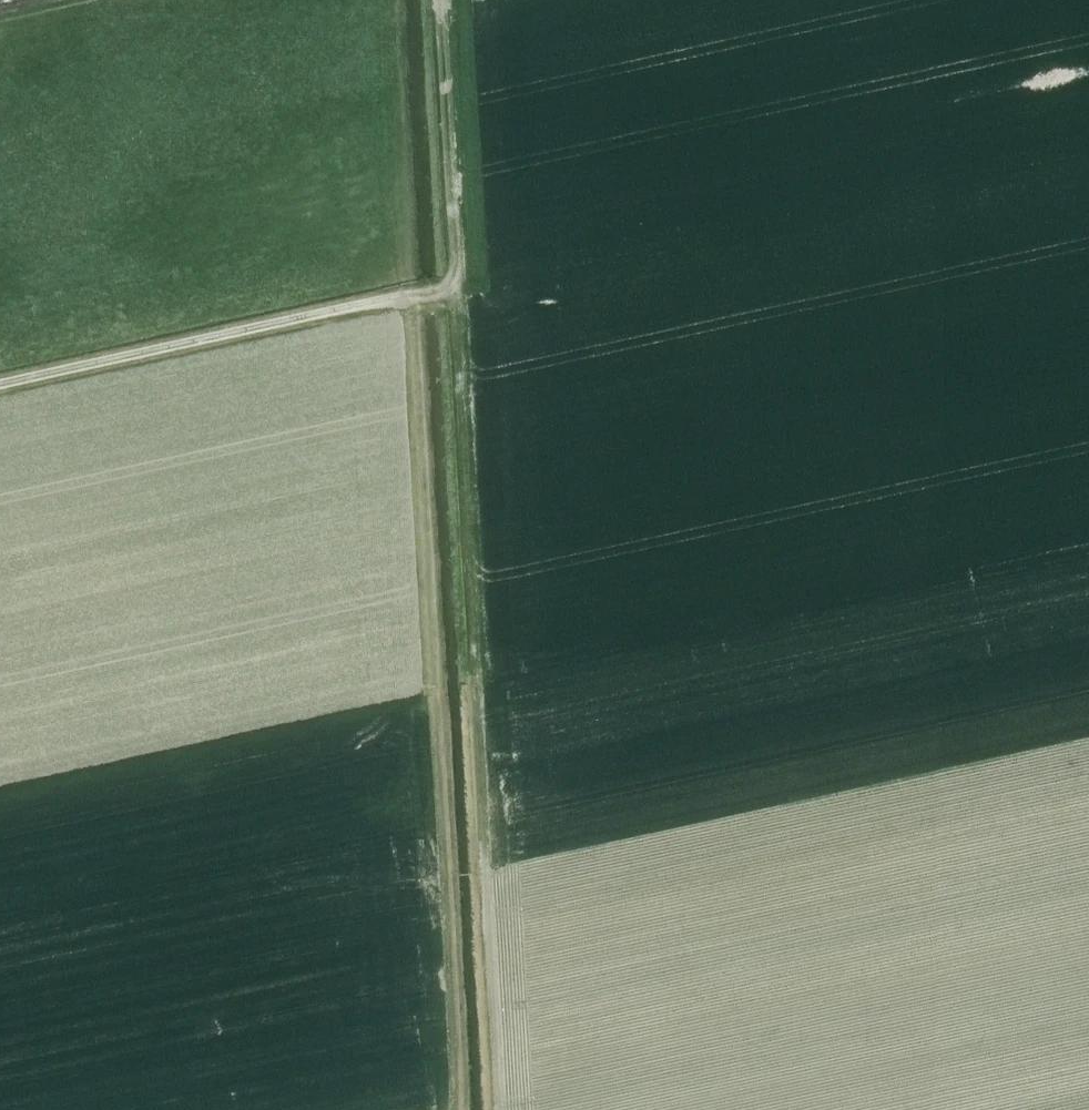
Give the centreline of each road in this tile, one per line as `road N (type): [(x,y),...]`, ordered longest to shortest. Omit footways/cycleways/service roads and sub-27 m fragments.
road 1 (track): [(0,389),(436,296)]

